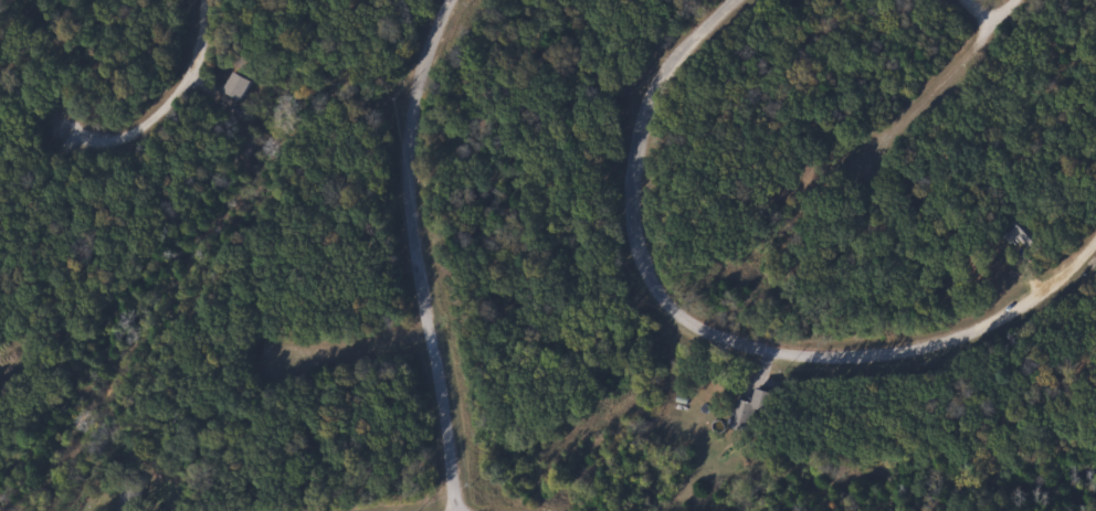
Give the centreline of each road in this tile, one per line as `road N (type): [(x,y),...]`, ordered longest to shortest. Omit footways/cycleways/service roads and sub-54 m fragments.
road 1 (residential): [(739,0),(657,81),(635,167),(634,235),(671,307),(699,327),(744,343),(802,350),(939,340),(1014,308),(1095,241)]
road 2 (residential): [(459,510),(411,220),(412,97),(448,0)]
road 3 (residential): [(211,0),(205,47),(150,116),(122,135),(66,128)]
road 4 (residential): [(868,150),(1011,0)]
road 5 (residential): [(435,370),(389,369),(316,402)]

